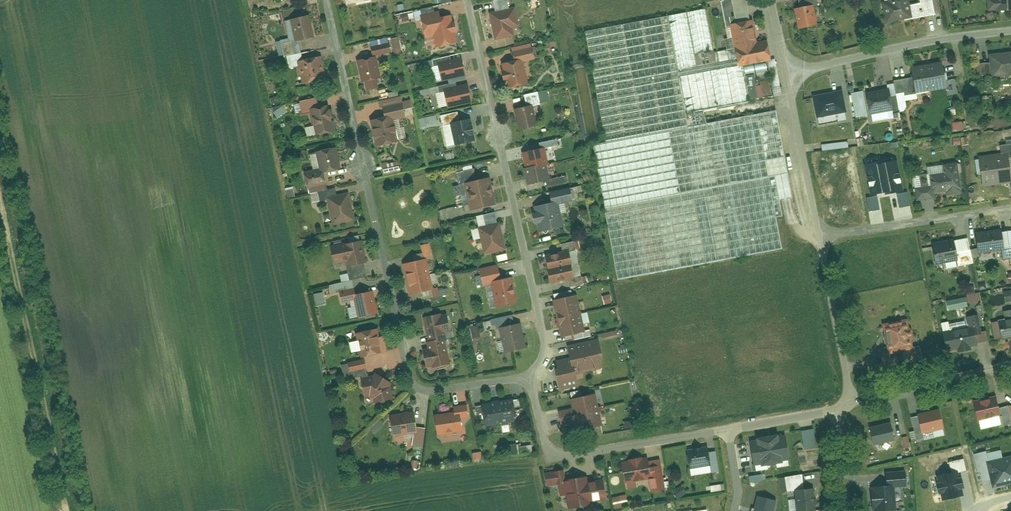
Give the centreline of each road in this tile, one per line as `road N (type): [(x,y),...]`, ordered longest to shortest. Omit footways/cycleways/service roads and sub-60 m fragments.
road 1 (residential): [(324,0),(405,372),(419,389),(528,376)]
road 2 (residential): [(825,270),(676,296),(615,0)]
road 3 (residential): [(528,376),(542,335),(464,0)]
road 4 (unclassified): [(0,224),(61,510)]
road 5 (residential): [(528,376),(552,453),(730,429)]
road 6 (residential): [(784,72),(1010,29)]
road 7 (residential): [(818,235),(1010,208)]
road 8 (residential): [(842,400),(1010,363)]
road 9 (residential): [(784,72),(818,235)]
road 10 (residential): [(825,270),(847,383),(842,400)]

